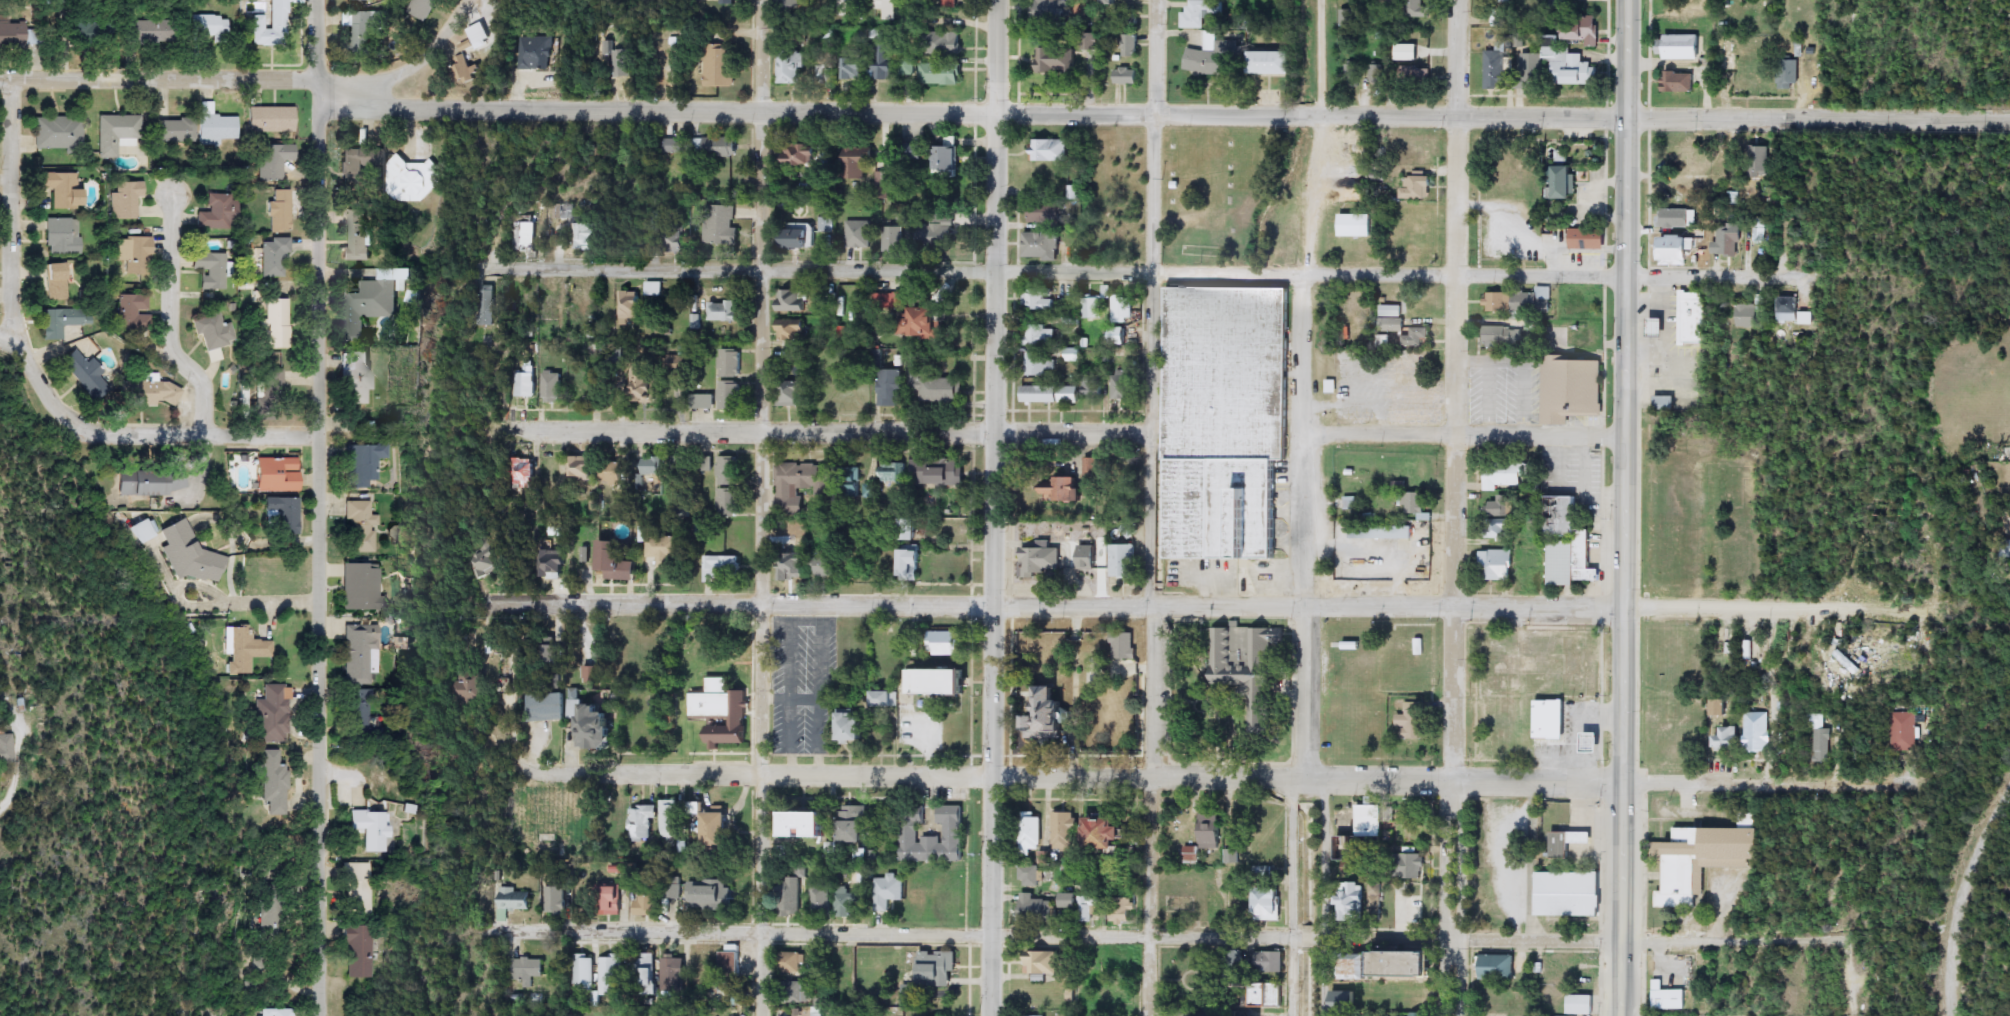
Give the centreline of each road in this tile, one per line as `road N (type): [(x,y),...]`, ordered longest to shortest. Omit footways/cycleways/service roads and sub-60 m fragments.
road 1 (tertiary): [(1625,117),(392,108),(320,81),(0,67)]
road 2 (residential): [(1624,607),(499,604)]
road 3 (residential): [(1623,934),(504,931)]
road 4 (residential): [(1625,276),(509,270)]
road 5 (residential): [(1148,1015),(1157,0)]
road 6 (residential): [(990,1015),(998,0)]
road 7 (residential): [(326,1015),(320,0)]
road 8 (trunk): [(1621,1015),(1626,0)]
road 9 (residential): [(1454,1015),(1457,0)]
road 10 (residential): [(760,1015),(762,0)]
road 11 (residential): [(1307,780),(1299,277),(1318,116),(1319,0)]
road 12 (residential): [(1307,780),(565,775)]
road 13 (residential): [(1154,432),(540,432)]
road 14 (tertiary): [(1625,117),(2009,121)]
road 15 (residential): [(322,431),(91,437),(50,410),(23,357),(0,342)]
road 16 (residential): [(1625,437),(1302,437)]
road 17 (residential): [(1623,783),(1307,780)]
road 18 (residential): [(1624,607),(1929,613)]
road 19 (residential): [(23,357),(19,67)]
road 20 (residential): [(1623,783),(1908,779)]
road 21 (residential): [(211,434),(181,359),(176,317),(182,185)]
road 22 (residential): [(1324,1015),(1323,800),(1307,780)]
road 23 (residential): [(1307,780),(1291,806),(1291,1015)]
road 24 (residential): [(1623,934),(1828,925),(1851,949)]
road 25 (residential): [(1625,276),(1797,277)]
road 26 (residential): [(2009,784),(1978,839),(1953,922)]
road 27 (residential): [(356,99),(437,38),(462,0)]
road 28 (residential): [(325,597),(198,597)]

